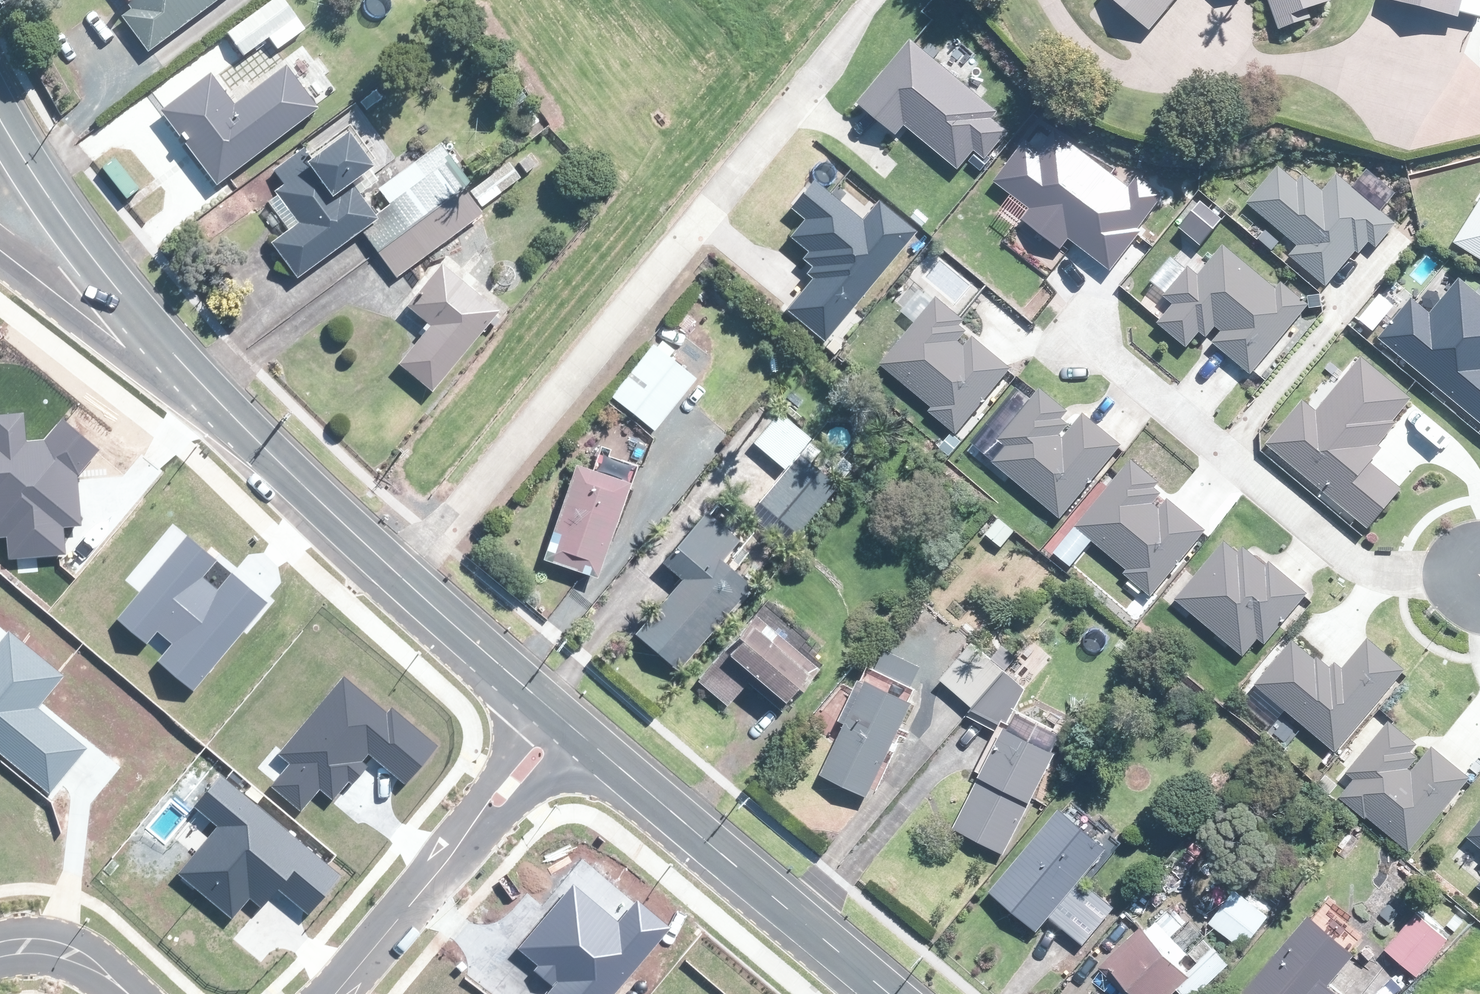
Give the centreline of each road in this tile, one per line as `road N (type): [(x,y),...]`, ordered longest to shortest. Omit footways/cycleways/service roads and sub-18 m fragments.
road 1 (tertiary): [(565,722),(399,577),(178,361)]
road 2 (residential): [(1067,325),(1378,572),(1441,593),(1479,588)]
road 3 (tertiary): [(889,993),(565,722)]
road 4 (residential): [(335,993),(565,722)]
road 5 (tertiary): [(178,361),(75,237),(0,121)]
road 6 (unclassified): [(0,252),(124,348),(178,361)]
road 7 (residential): [(124,993),(54,950),(0,949)]

